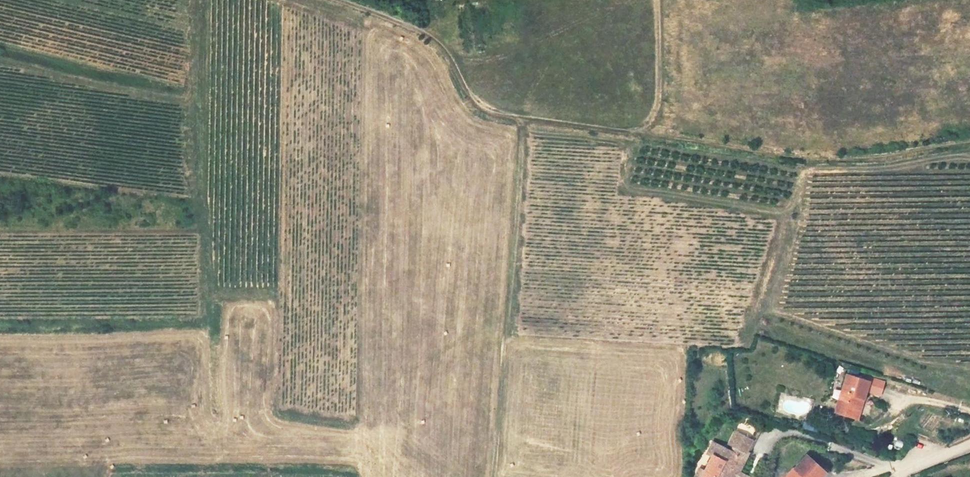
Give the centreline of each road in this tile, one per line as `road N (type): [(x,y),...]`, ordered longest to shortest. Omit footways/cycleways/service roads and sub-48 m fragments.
road 1 (track): [(524,119),(495,476)]
road 2 (track): [(341,0),(435,39),(485,110),(641,133)]
road 3 (track): [(641,133),(827,161),(969,143)]
road 4 (track): [(641,133),(661,106),(660,0)]

